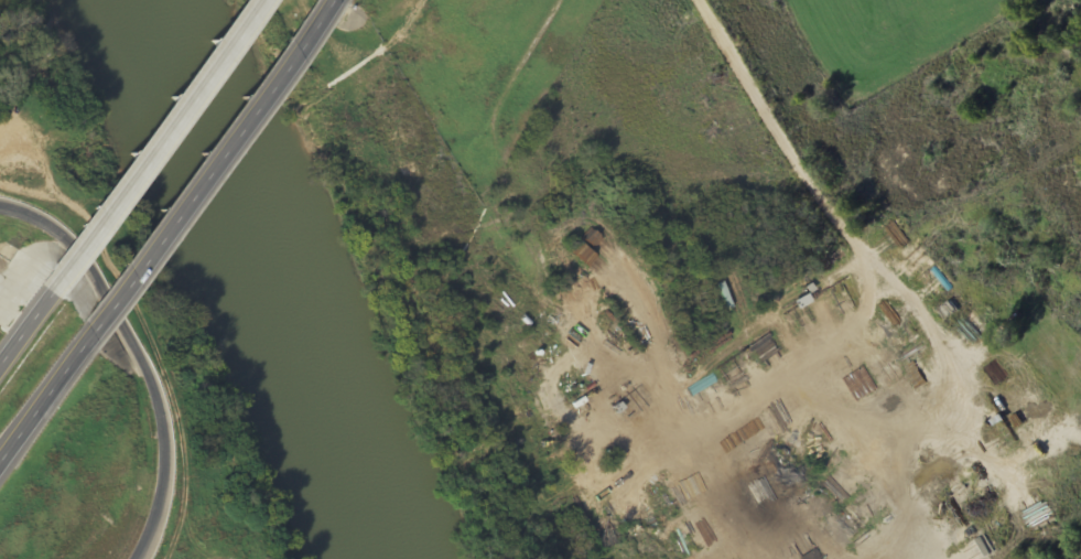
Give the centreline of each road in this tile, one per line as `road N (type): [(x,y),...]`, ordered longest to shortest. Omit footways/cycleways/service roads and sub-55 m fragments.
road 1 (tertiary): [(145,558),(166,526),(167,445),(155,374),(79,250),(44,221),(0,208)]
road 2 (motorway): [(90,341),(334,0)]
road 3 (motorway): [(262,0),(63,278)]
road 4 (motorway): [(0,468),(90,341)]

